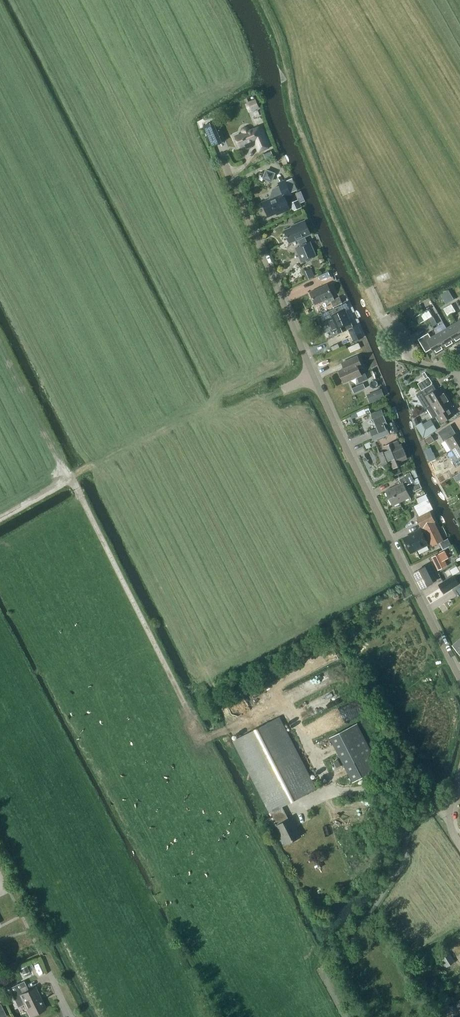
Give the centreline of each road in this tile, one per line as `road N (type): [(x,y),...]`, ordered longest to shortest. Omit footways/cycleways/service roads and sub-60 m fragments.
road 1 (unclassified): [(459,679),(222,162)]

